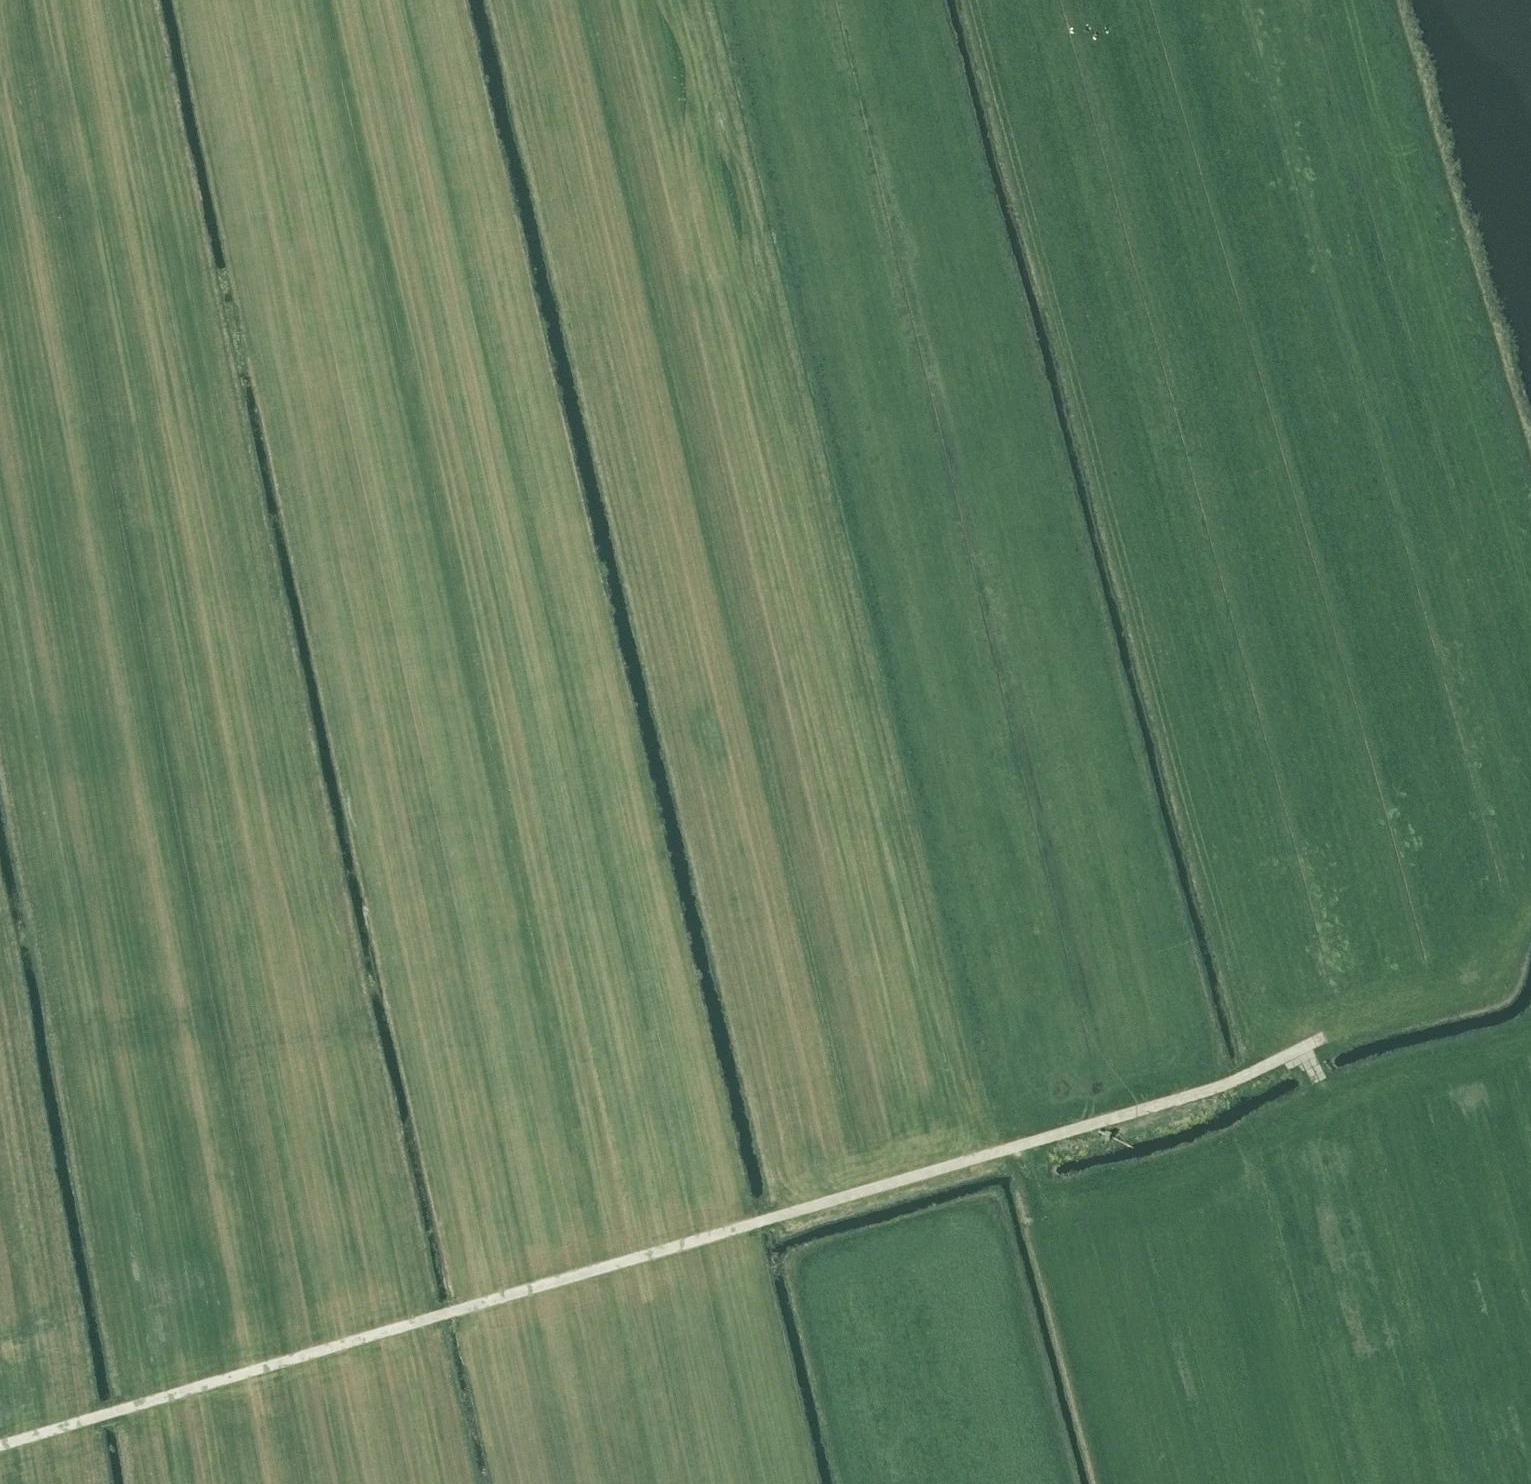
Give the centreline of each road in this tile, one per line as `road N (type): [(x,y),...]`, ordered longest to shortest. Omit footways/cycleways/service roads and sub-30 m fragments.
road 1 (track): [(0,1445),(1226,1085),(1321,1039)]

